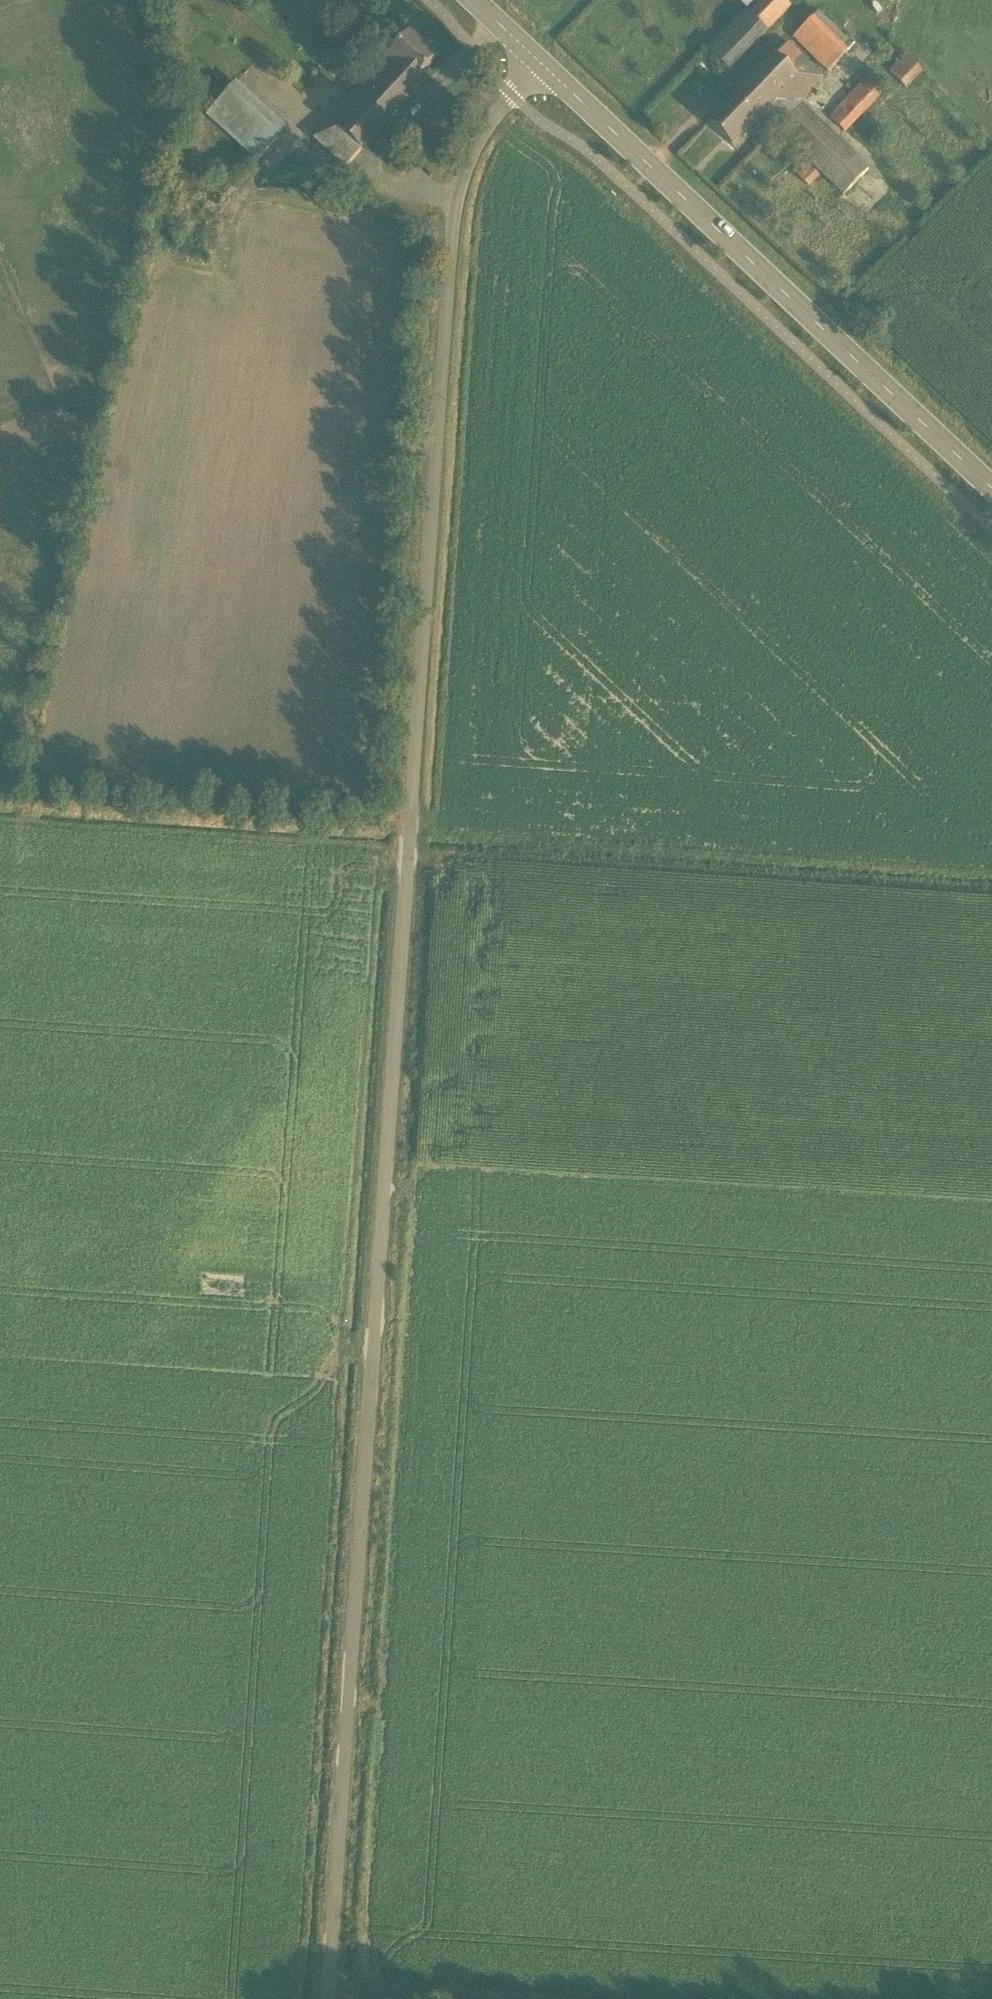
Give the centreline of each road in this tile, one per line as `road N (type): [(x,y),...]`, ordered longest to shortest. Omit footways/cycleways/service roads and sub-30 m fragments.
road 1 (unclassified): [(325,1998),(452,243),(488,123),(540,62)]
road 2 (secondary): [(991,488),(540,62)]

